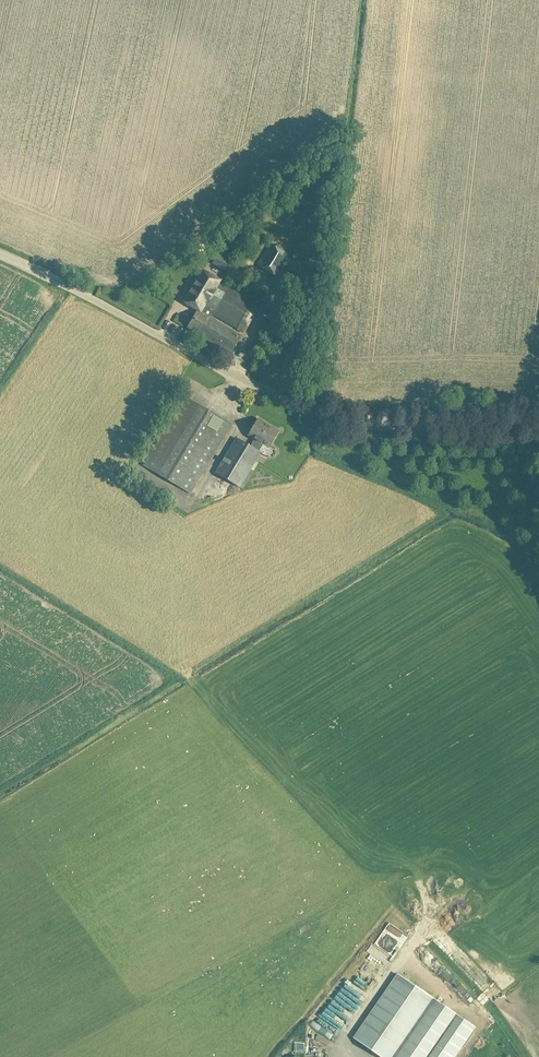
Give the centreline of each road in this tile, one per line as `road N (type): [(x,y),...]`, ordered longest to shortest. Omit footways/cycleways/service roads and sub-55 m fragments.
road 1 (unclassified): [(538,427),(396,426),(317,412),(0,253)]

